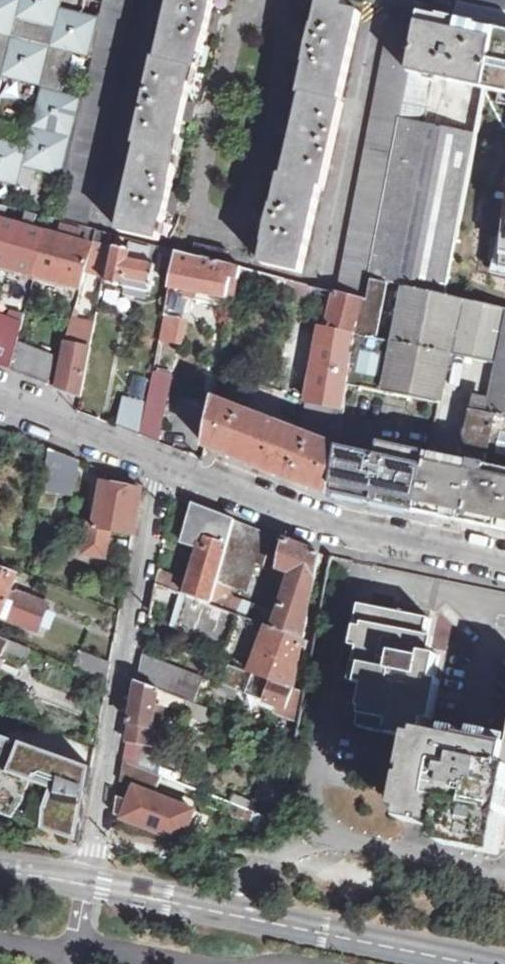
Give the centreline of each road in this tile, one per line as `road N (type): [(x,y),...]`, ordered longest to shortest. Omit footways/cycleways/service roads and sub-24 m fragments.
road 1 (unclassified): [(157,466),(86,882)]
road 2 (tertiary): [(475,963),(86,882)]
road 3 (unclassified): [(504,565),(351,534),(157,466)]
road 4 (unclassified): [(157,466),(0,404)]

